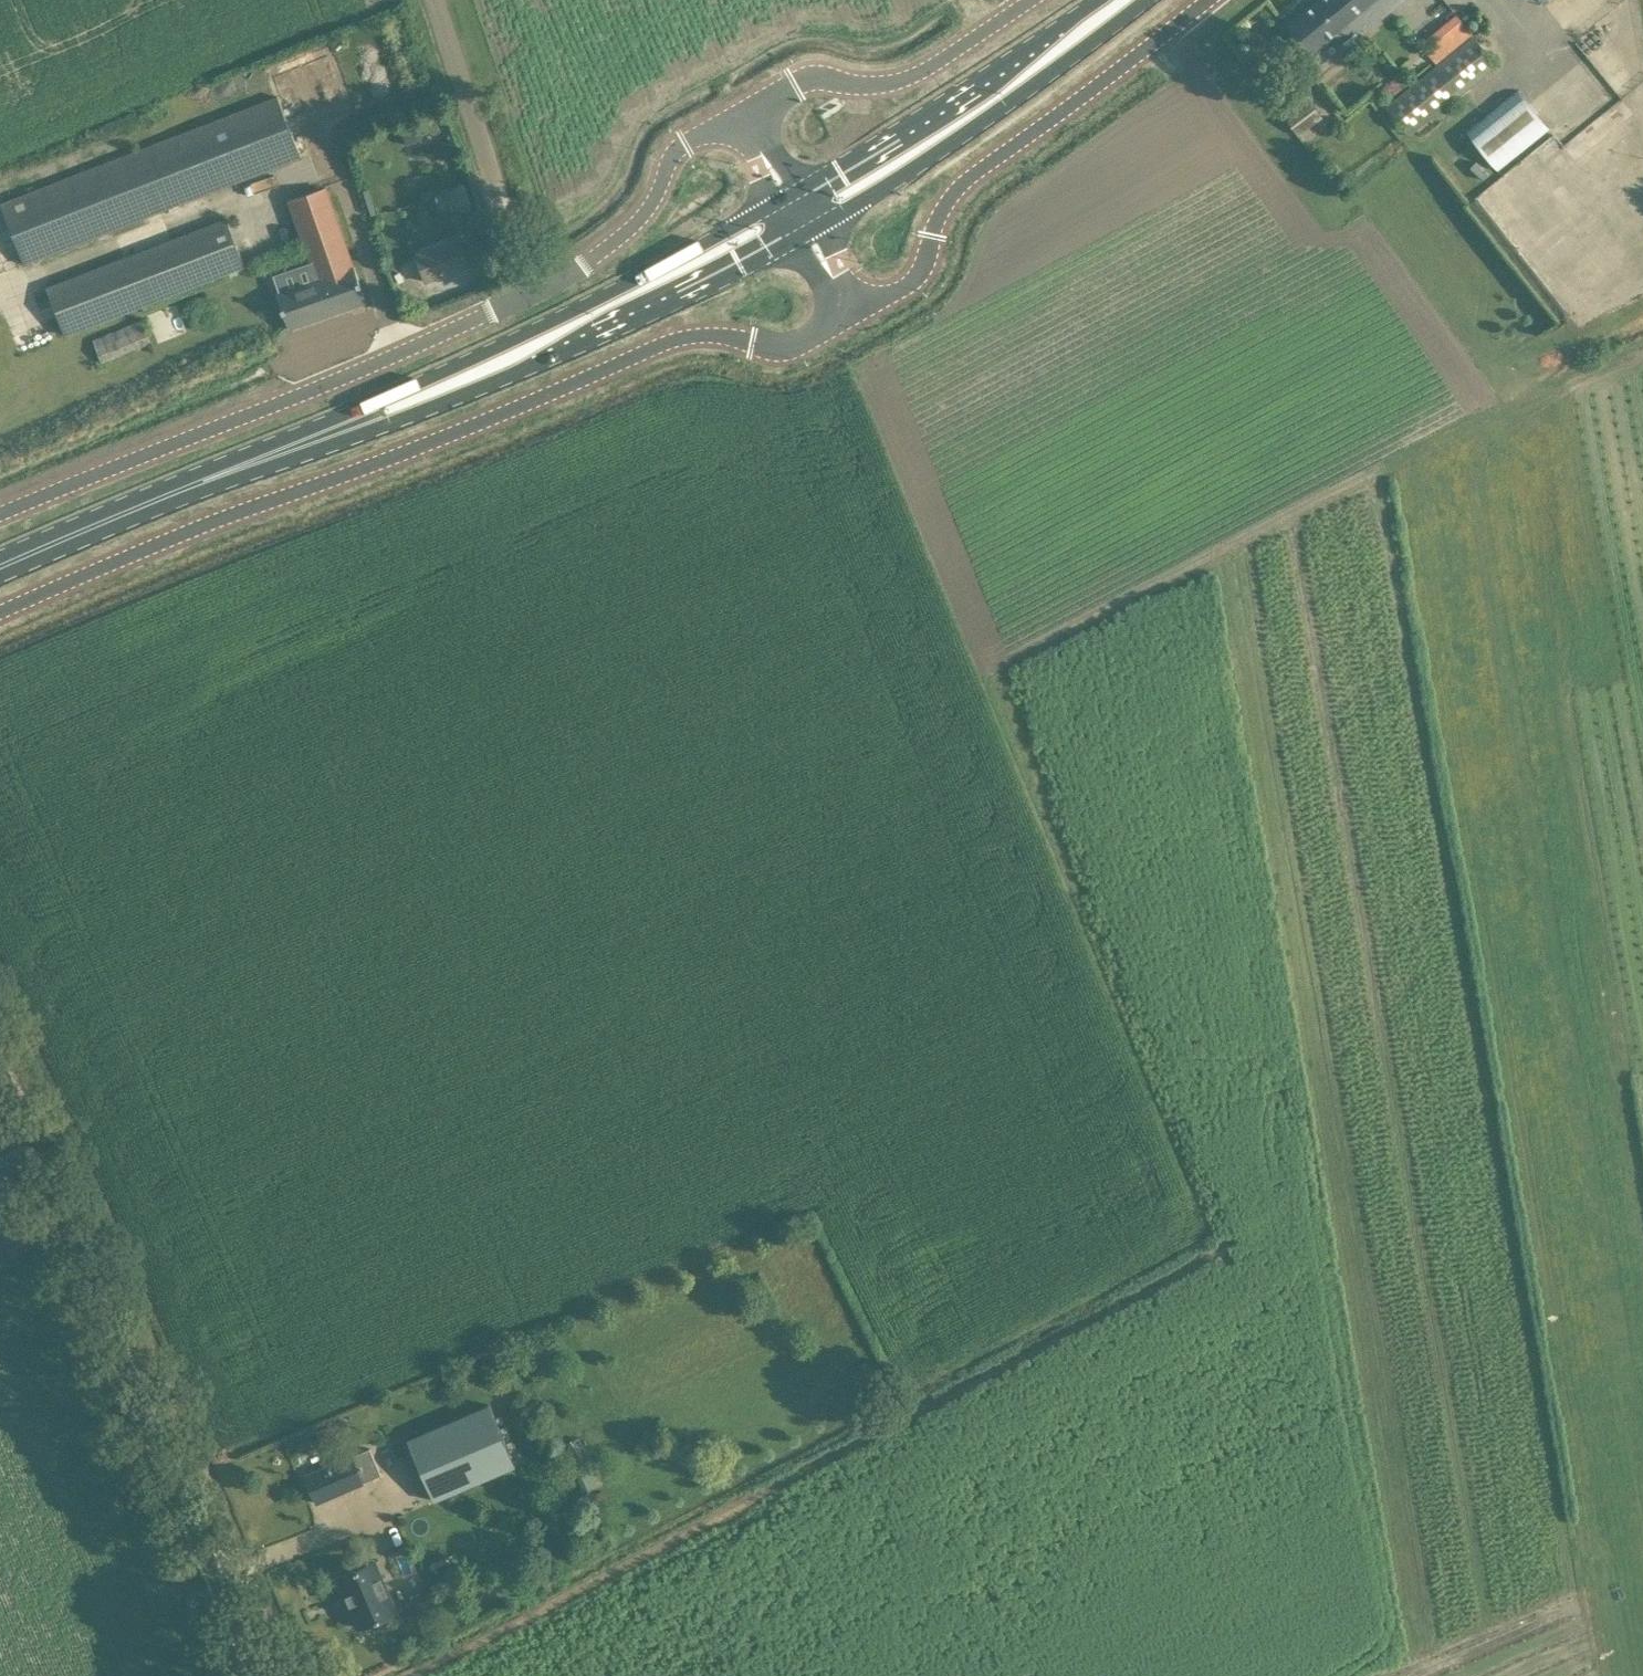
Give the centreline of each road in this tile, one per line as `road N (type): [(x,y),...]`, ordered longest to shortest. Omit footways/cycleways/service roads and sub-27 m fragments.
road 1 (unclassified): [(0,612),(658,347),(710,335),(795,344),(854,313)]
road 2 (unclassified): [(740,111),(684,143),(642,216),(567,278),(417,348),(0,516)]
road 3 (primary): [(304,441),(394,422),(477,392),(798,238)]
road 4 (primary): [(777,203),(304,441)]
road 5 (unclassified): [(854,313),(920,268),(943,209),(976,170),(1206,0)]
road 6 (track): [(173,1471),(0,1070)]
road 7 (primary): [(819,226),(1146,0)]
road 8 (primary): [(1096,0),(798,191)]
road 9 (primary): [(0,565),(304,441)]
road 10 (unclassified): [(1032,0),(923,73),(868,84),(810,78),(740,111)]
road 11 (track): [(529,295),(432,0)]
road 12 (unclassified): [(260,1675),(173,1471)]

